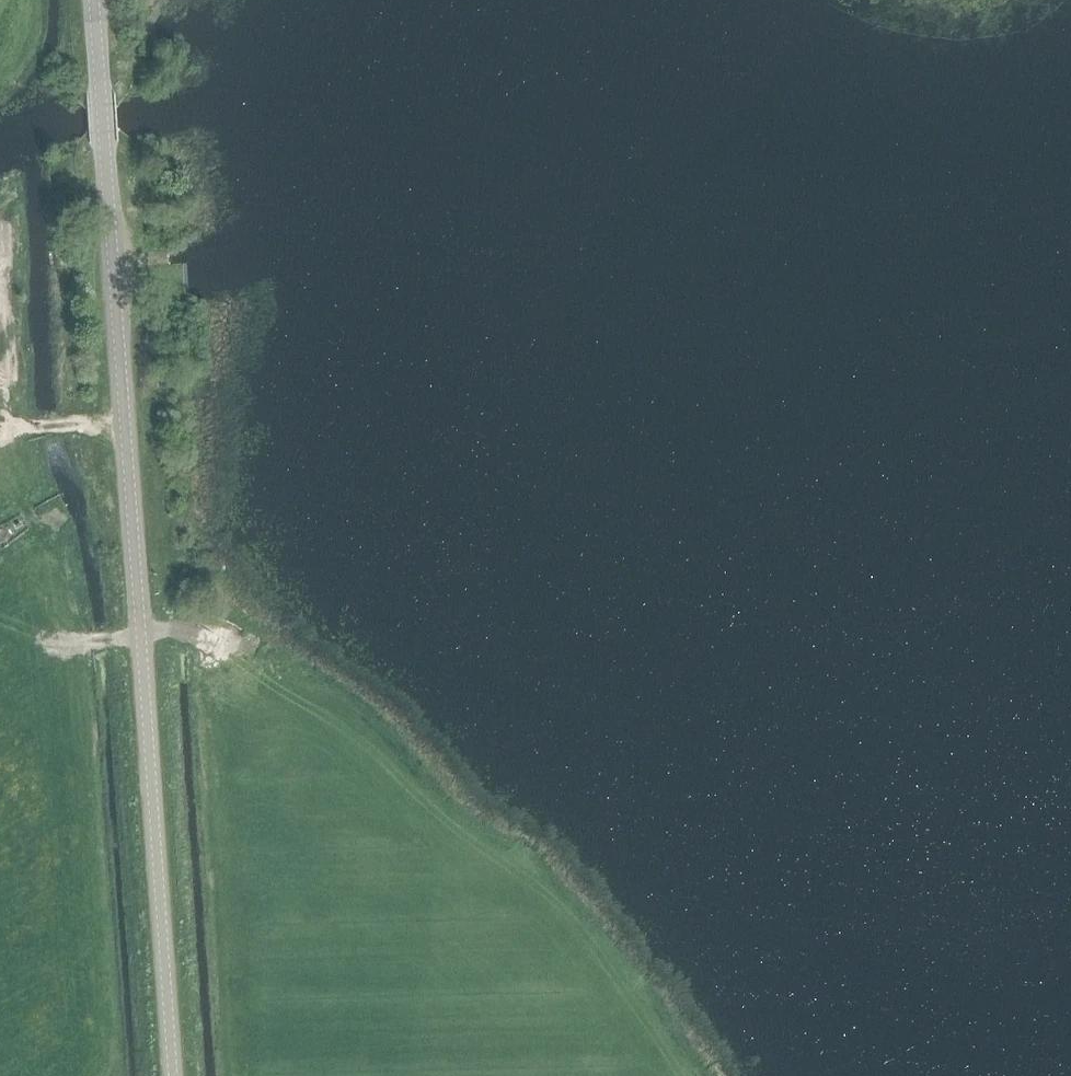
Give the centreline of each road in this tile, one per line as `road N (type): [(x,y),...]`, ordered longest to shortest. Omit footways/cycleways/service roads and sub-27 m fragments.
road 1 (tertiary): [(172,1075),(94,0)]

